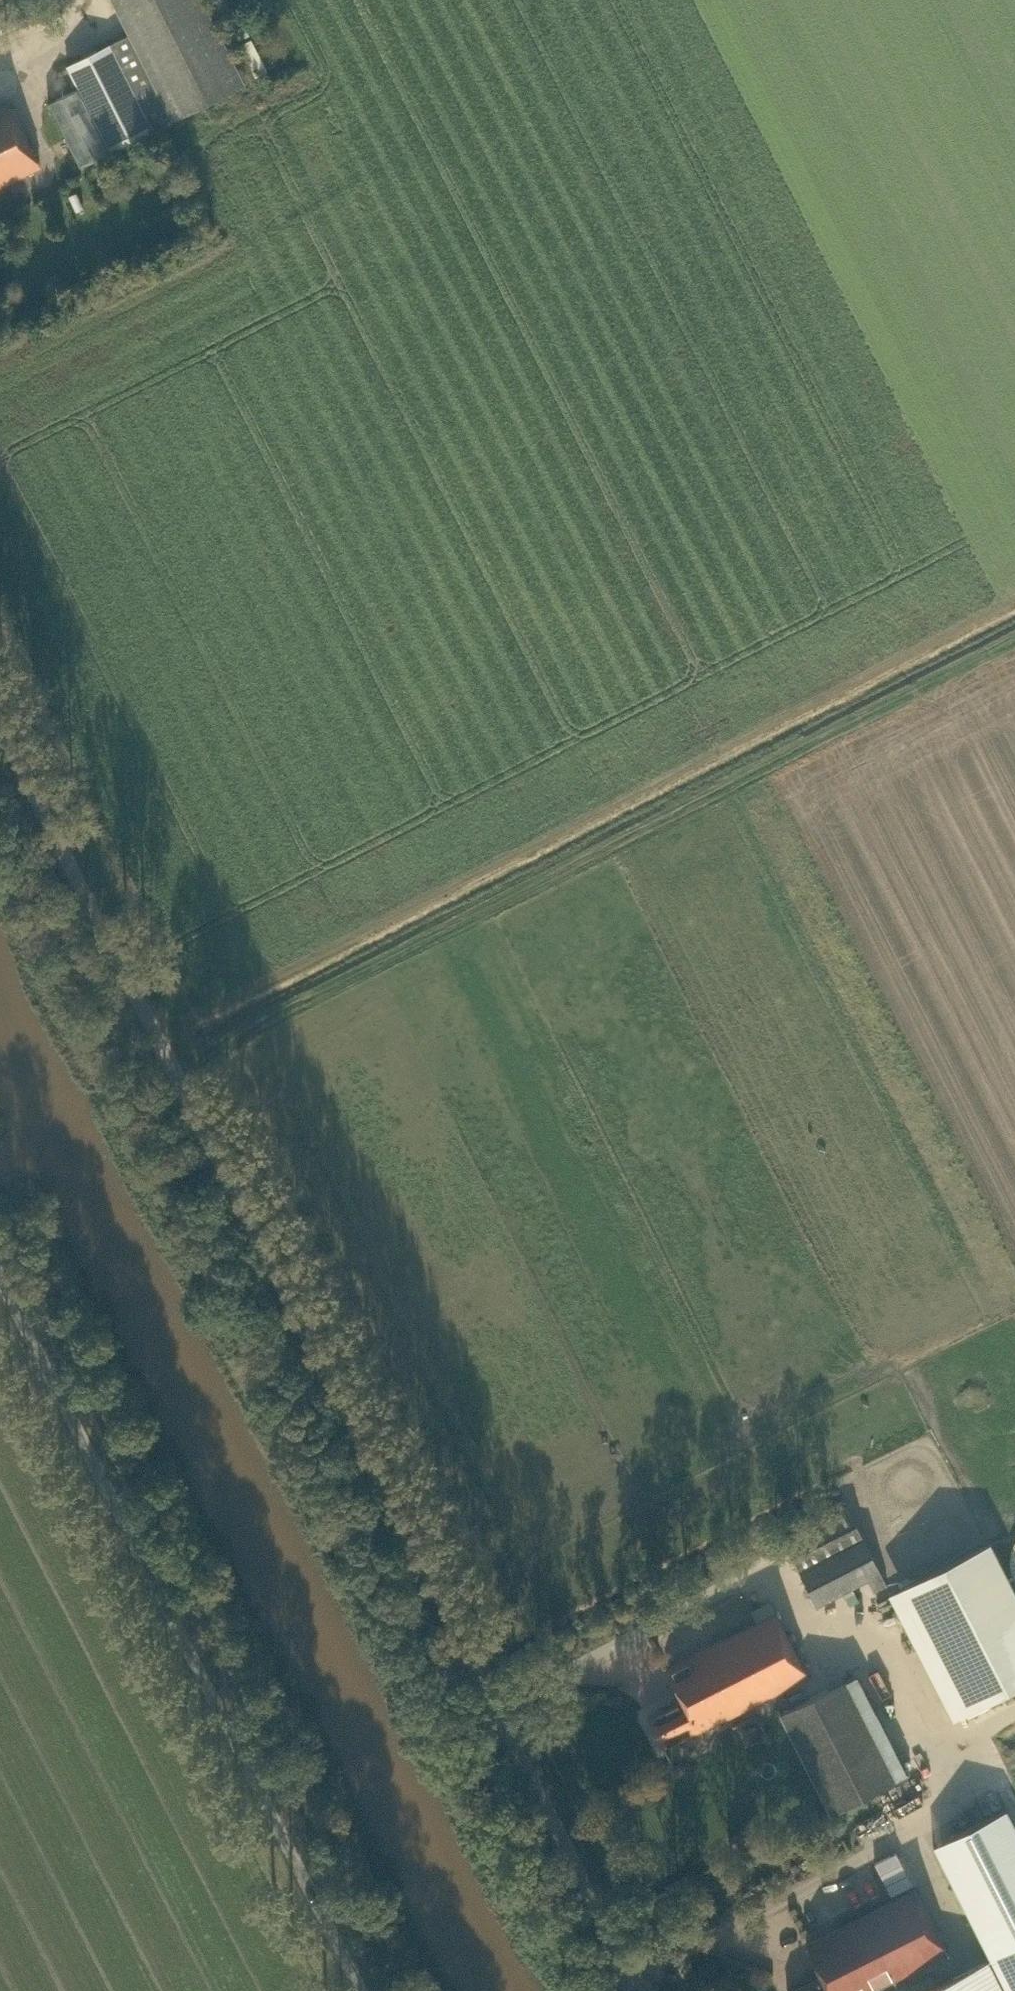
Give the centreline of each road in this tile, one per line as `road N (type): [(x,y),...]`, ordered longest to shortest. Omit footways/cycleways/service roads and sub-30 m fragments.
road 1 (unclassified): [(638,1990),(0,730)]
road 2 (unclassified): [(359,1990),(0,1282)]

